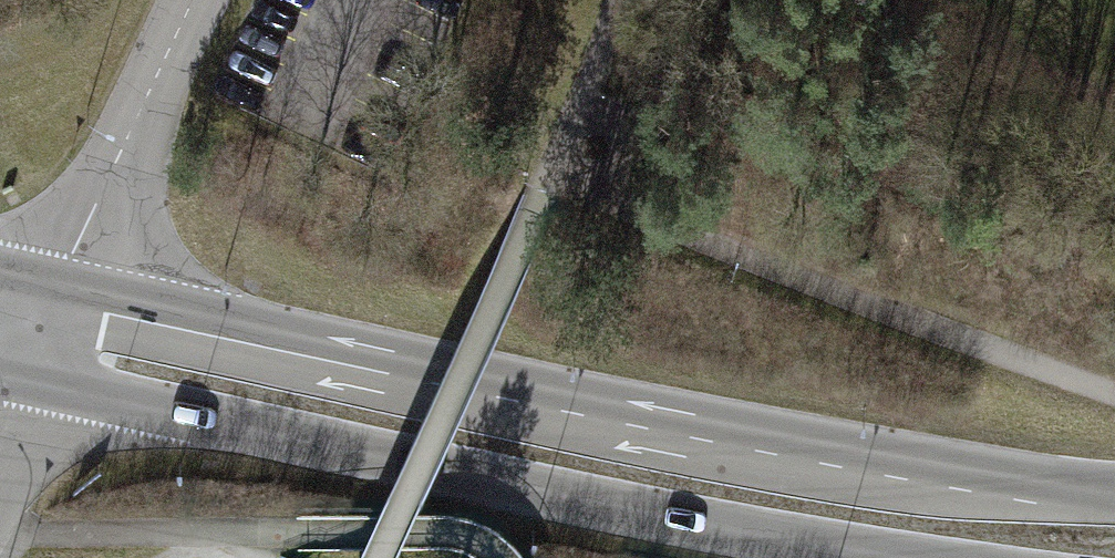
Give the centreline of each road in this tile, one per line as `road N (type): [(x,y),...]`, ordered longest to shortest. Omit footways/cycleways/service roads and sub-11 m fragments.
road 1 (primary): [(1114,495),(733,431),(51,286)]
road 2 (primary): [(10,375),(725,527),(914,557)]
road 3 (residential): [(190,0),(51,286)]

